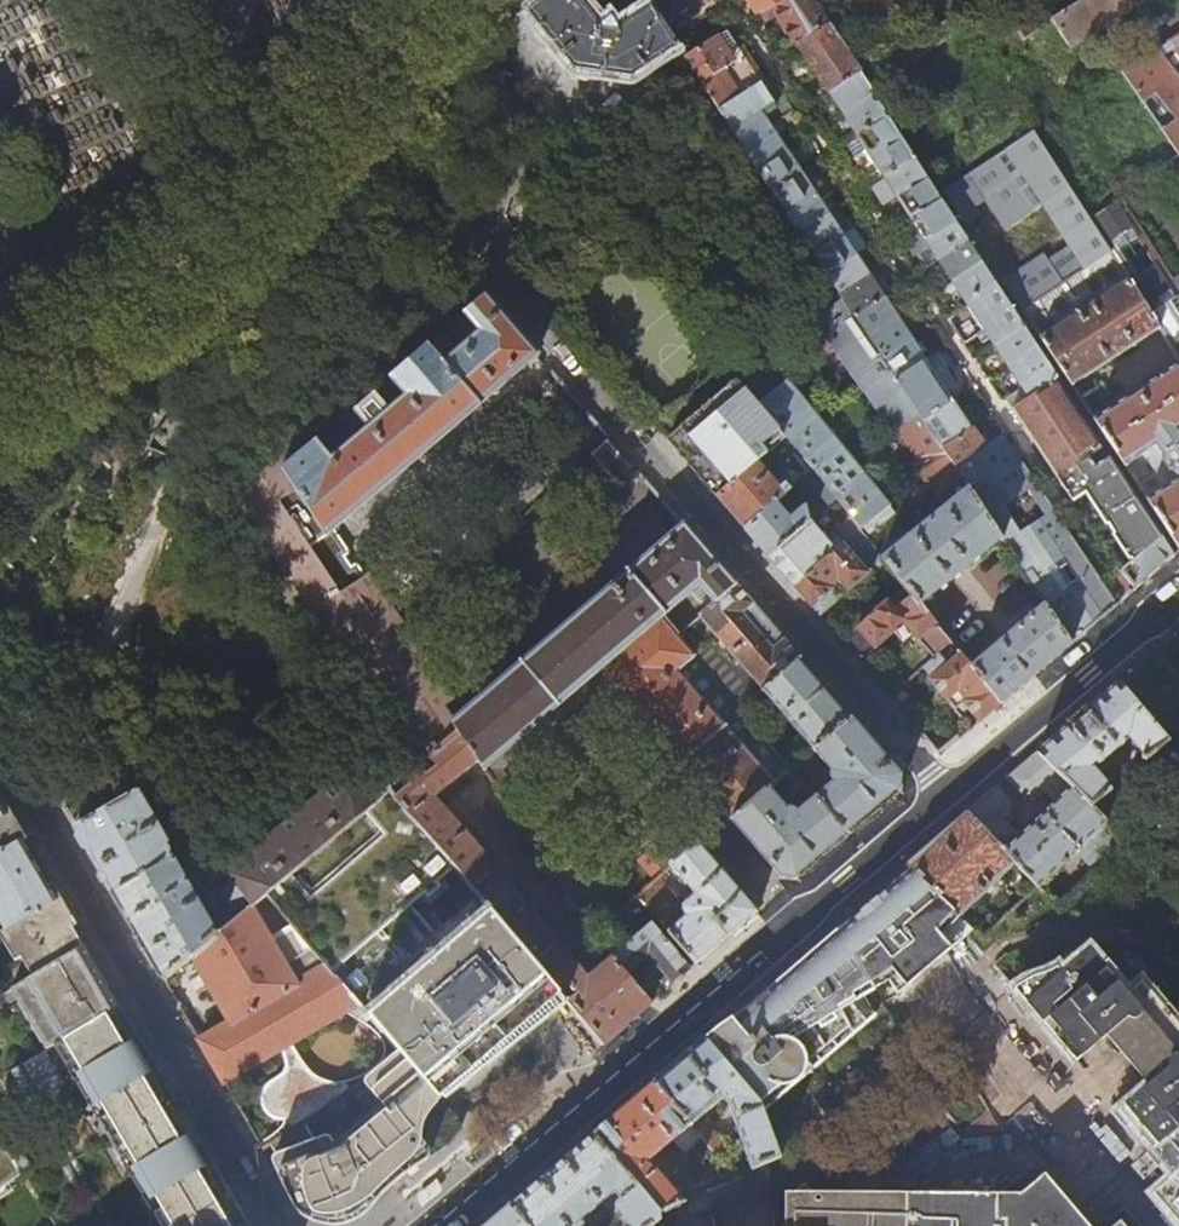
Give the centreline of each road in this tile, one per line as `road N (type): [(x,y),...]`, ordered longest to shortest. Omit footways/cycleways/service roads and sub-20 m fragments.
road 1 (residential): [(439,1225),(1178,596)]
road 2 (residential): [(280,1225),(0,749)]

